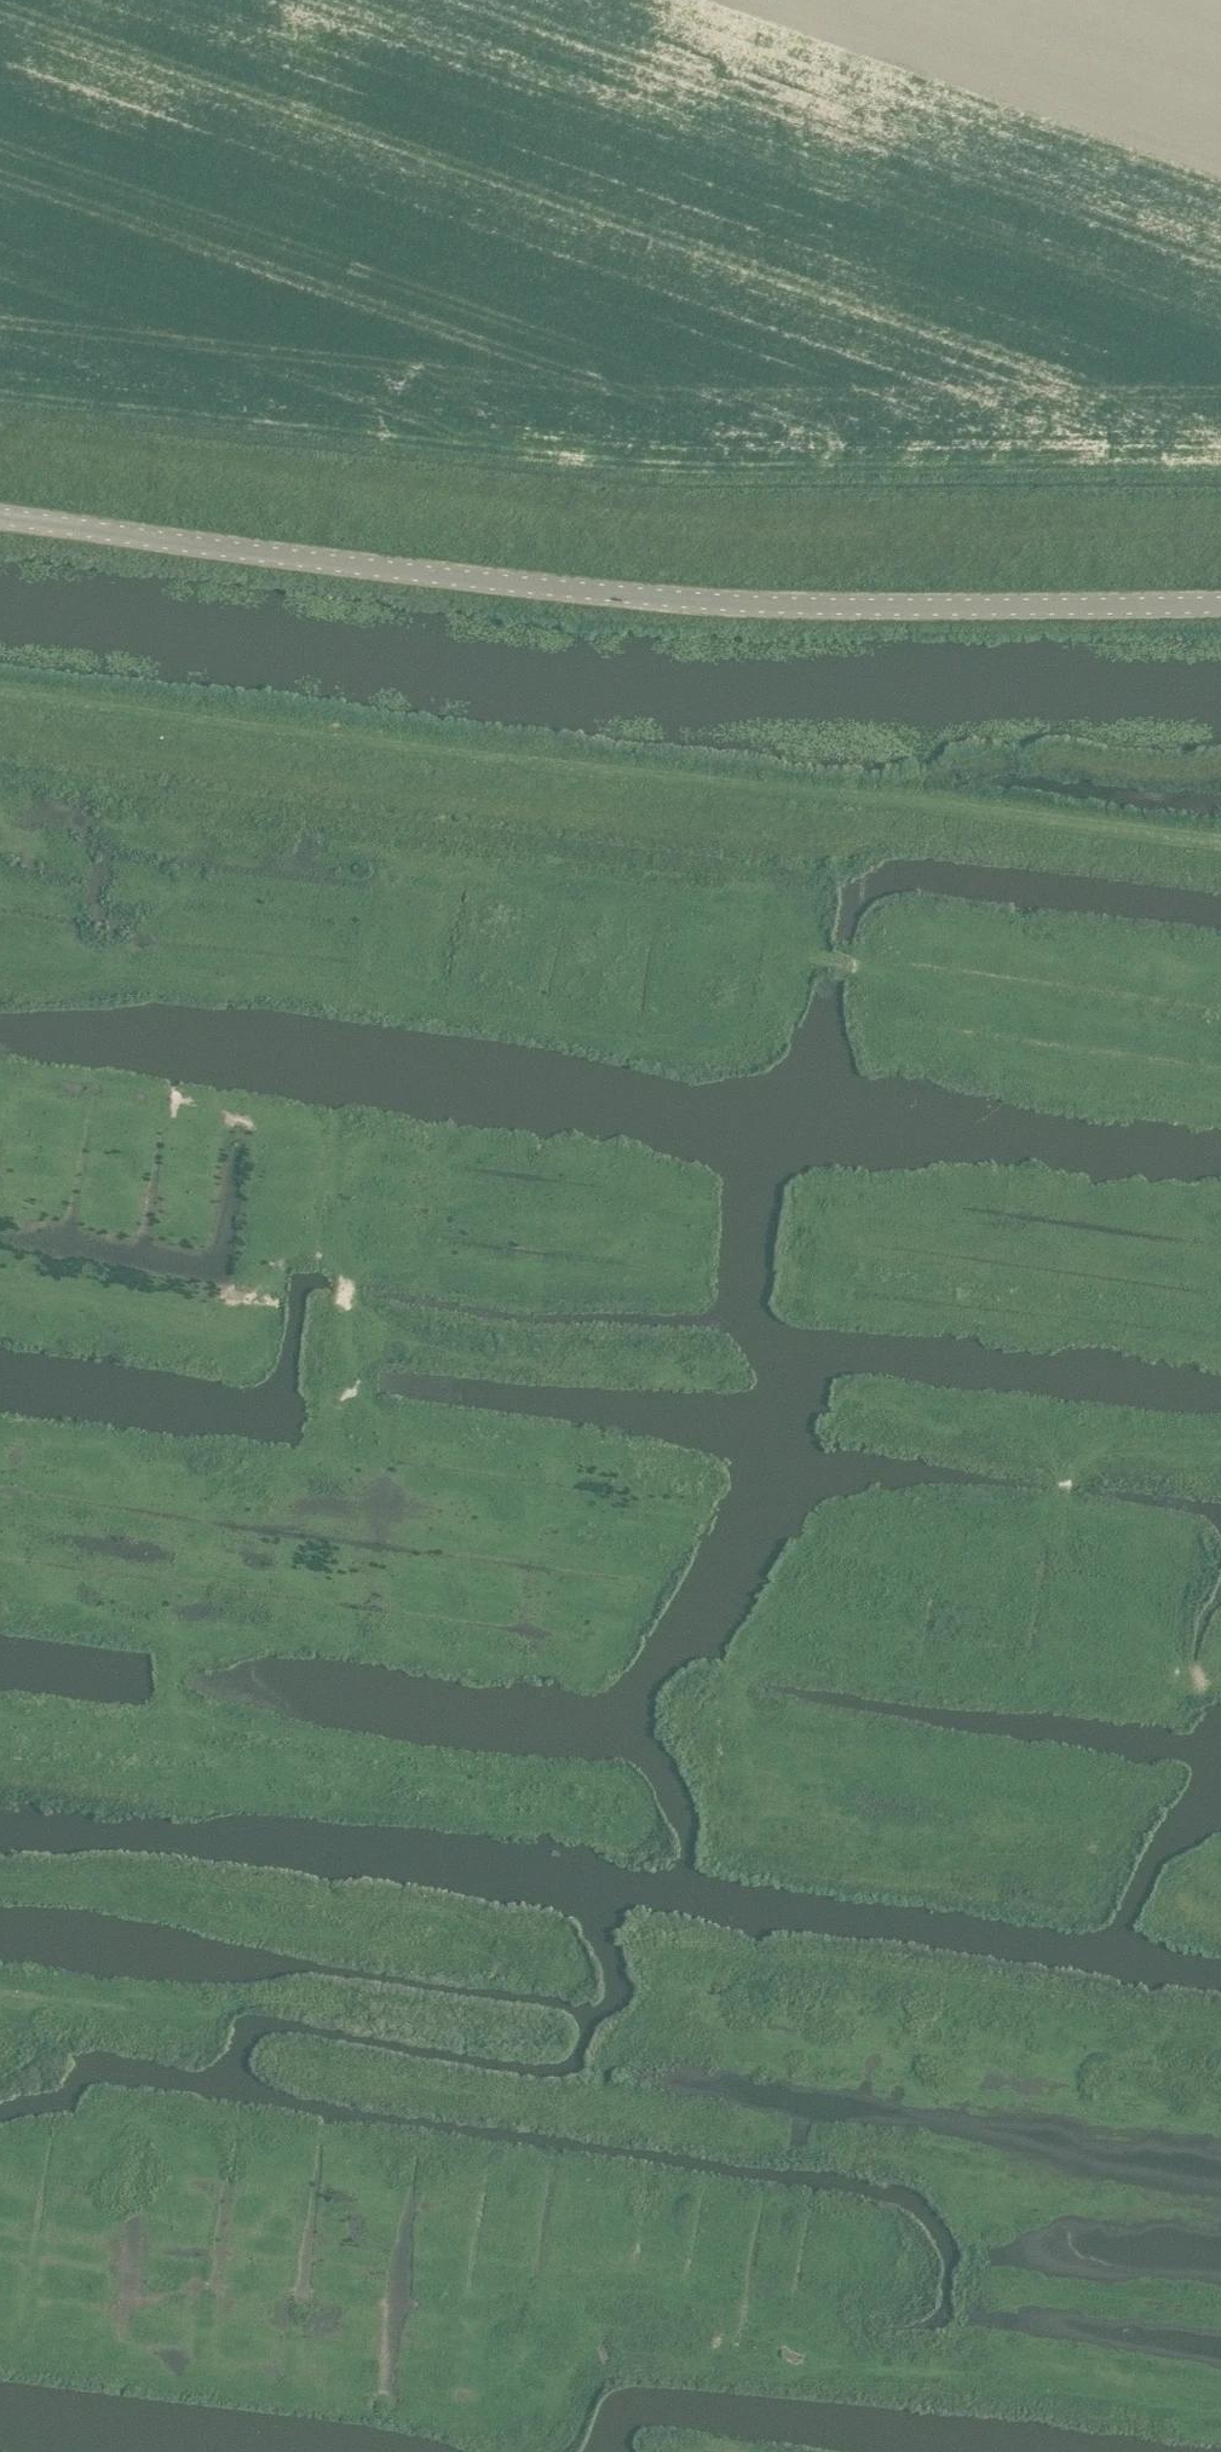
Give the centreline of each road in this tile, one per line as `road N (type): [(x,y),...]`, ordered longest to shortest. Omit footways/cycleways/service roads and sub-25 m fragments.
road 1 (tertiary): [(1220,604),(796,605),(620,594),(0,515)]

